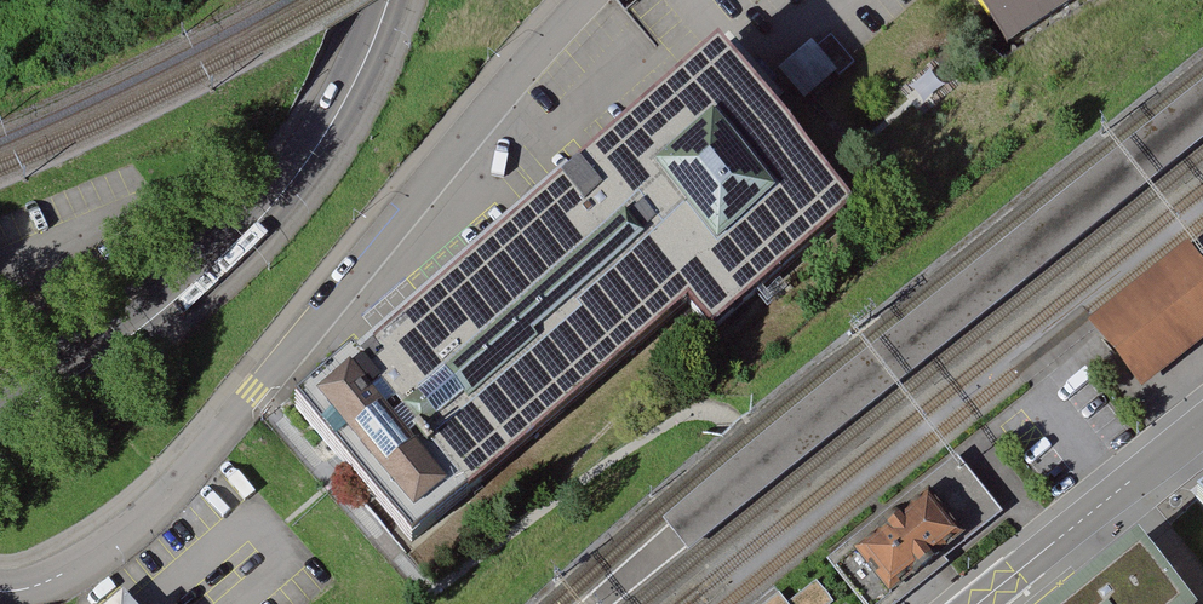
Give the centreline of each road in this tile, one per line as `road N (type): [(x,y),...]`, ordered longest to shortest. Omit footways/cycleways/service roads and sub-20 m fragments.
road 1 (residential): [(0,592),(43,584),(81,564),(188,473),(501,95),(590,0)]
road 2 (tertiary): [(389,0),(344,104),(267,212),(107,355),(0,426)]
road 3 (tertiary): [(1202,425),(977,603)]

